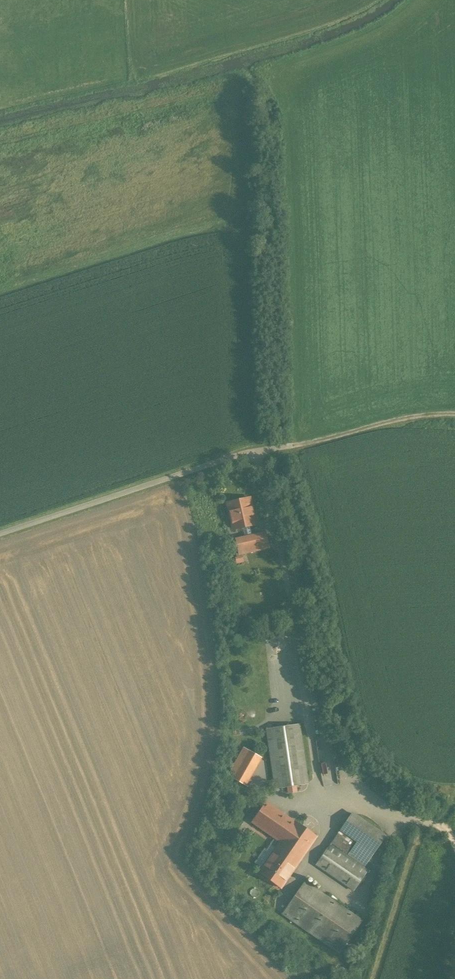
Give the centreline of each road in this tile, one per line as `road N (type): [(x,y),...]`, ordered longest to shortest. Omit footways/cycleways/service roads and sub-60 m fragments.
road 1 (track): [(454,413),(235,456),(0,534)]

